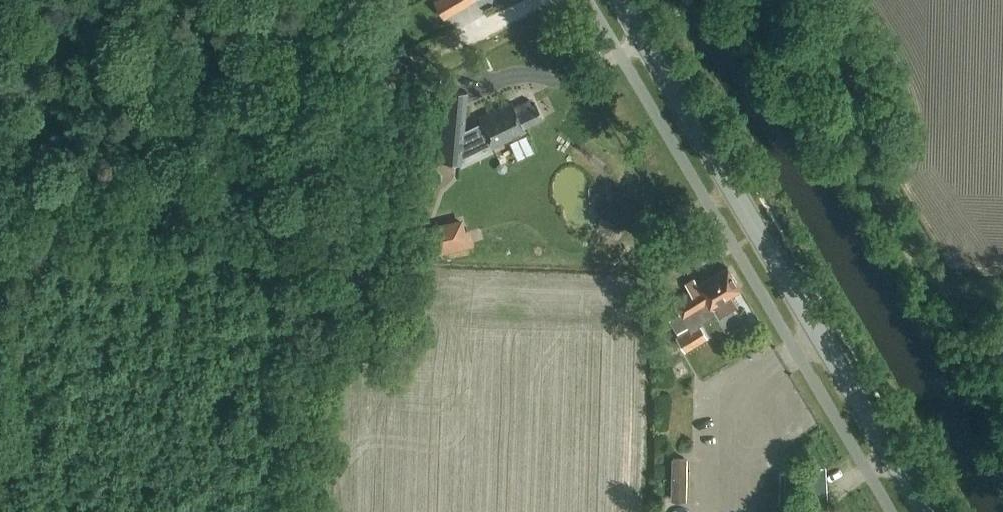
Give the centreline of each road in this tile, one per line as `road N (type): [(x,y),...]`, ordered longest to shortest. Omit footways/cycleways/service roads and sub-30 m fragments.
road 1 (tertiary): [(924,511),(620,0)]
road 2 (track): [(769,0),(945,292),(1002,294)]

